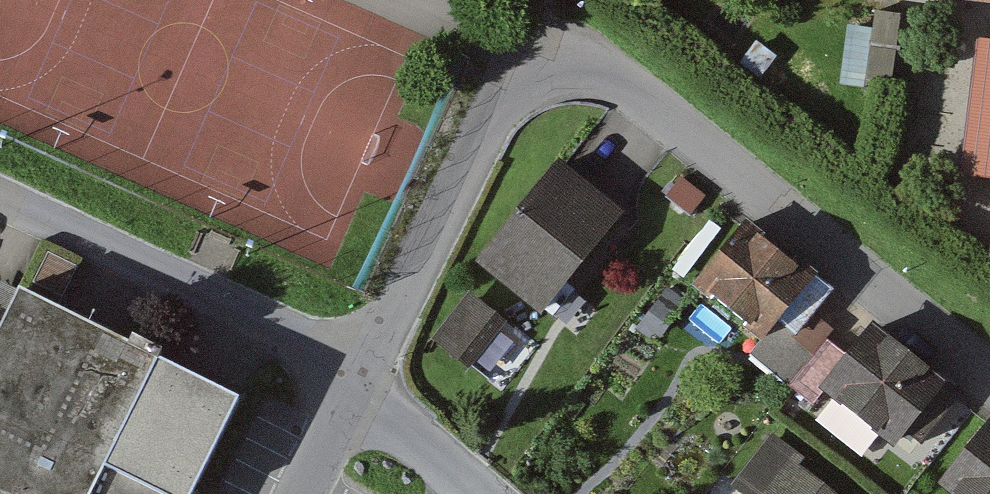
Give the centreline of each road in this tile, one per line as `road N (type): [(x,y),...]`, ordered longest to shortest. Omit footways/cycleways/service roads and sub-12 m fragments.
road 1 (residential): [(989,377),(587,59),(524,57),(358,384)]
road 2 (residential): [(358,384),(321,346),(0,201)]
road 3 (residential): [(479,493),(377,412),(358,384)]
road 4 (residential): [(358,384),(304,493)]

